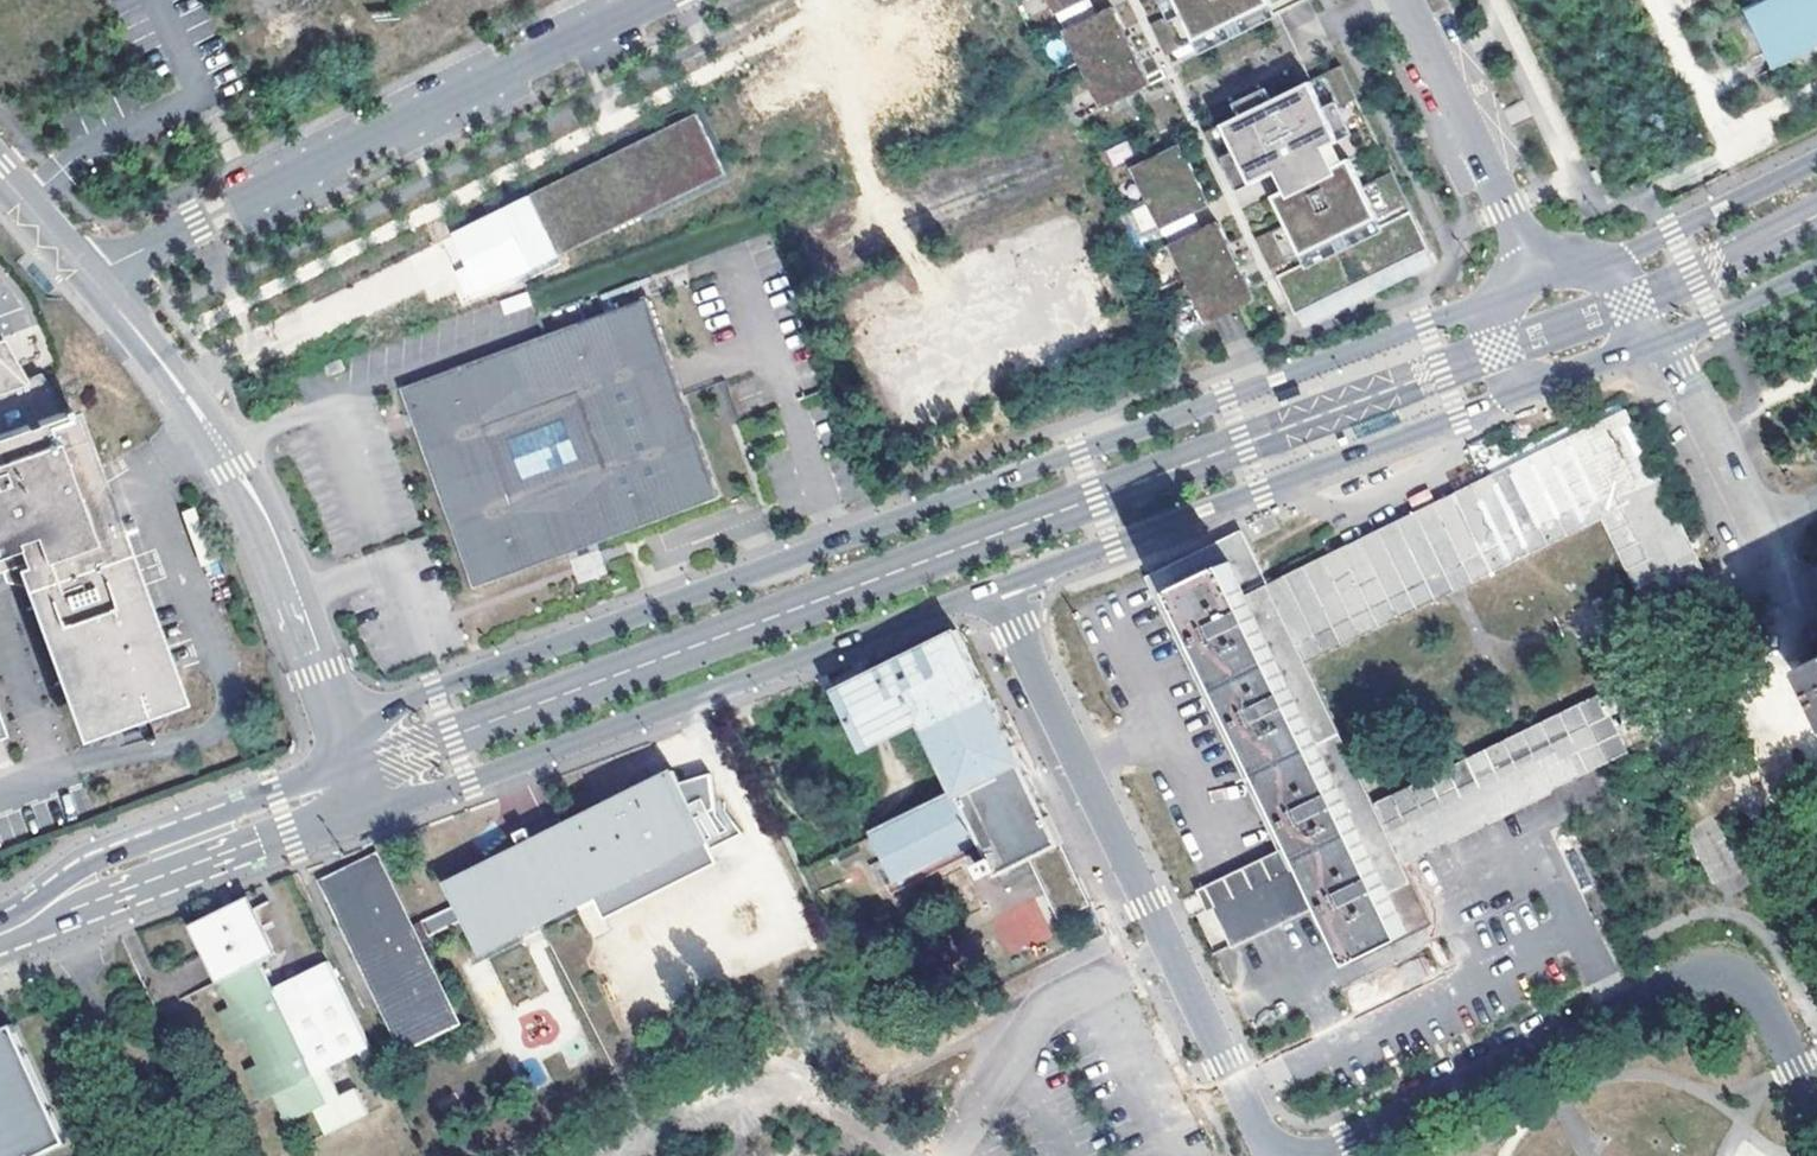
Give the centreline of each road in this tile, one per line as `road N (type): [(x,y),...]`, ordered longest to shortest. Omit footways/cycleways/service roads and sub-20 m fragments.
road 1 (tertiary): [(1499,298),(390,707),(376,719),(357,776)]
road 2 (tertiary): [(357,776),(387,799),(415,801),(998,584)]
road 3 (residential): [(998,584),(1271,1155)]
road 4 (unclassified): [(91,276),(653,0)]
road 5 (residential): [(1324,1155),(1673,980),(1705,974),(1748,982),(1816,1096)]
road 6 (tertiary): [(998,584),(1539,386)]
road 7 (residential): [(91,276),(233,467),(357,776)]
road 8 (tertiary): [(53,902),(110,896),(288,831),(357,776)]
road 9 (tertiary): [(357,776),(274,794),(99,861),(53,902)]
road 10 (residential): [(1404,0),(1540,282)]
road 11 (residential): [(1659,341),(1680,367),(1762,534),(1816,505)]
road 12 (tertiary): [(1816,161),(1671,233),(1582,266)]
road 13 (tertiary): [(1659,341),(1816,273)]
road 14 (residential): [(0,173),(91,276)]
road 15 (tertiary): [(1539,386),(1659,341)]

